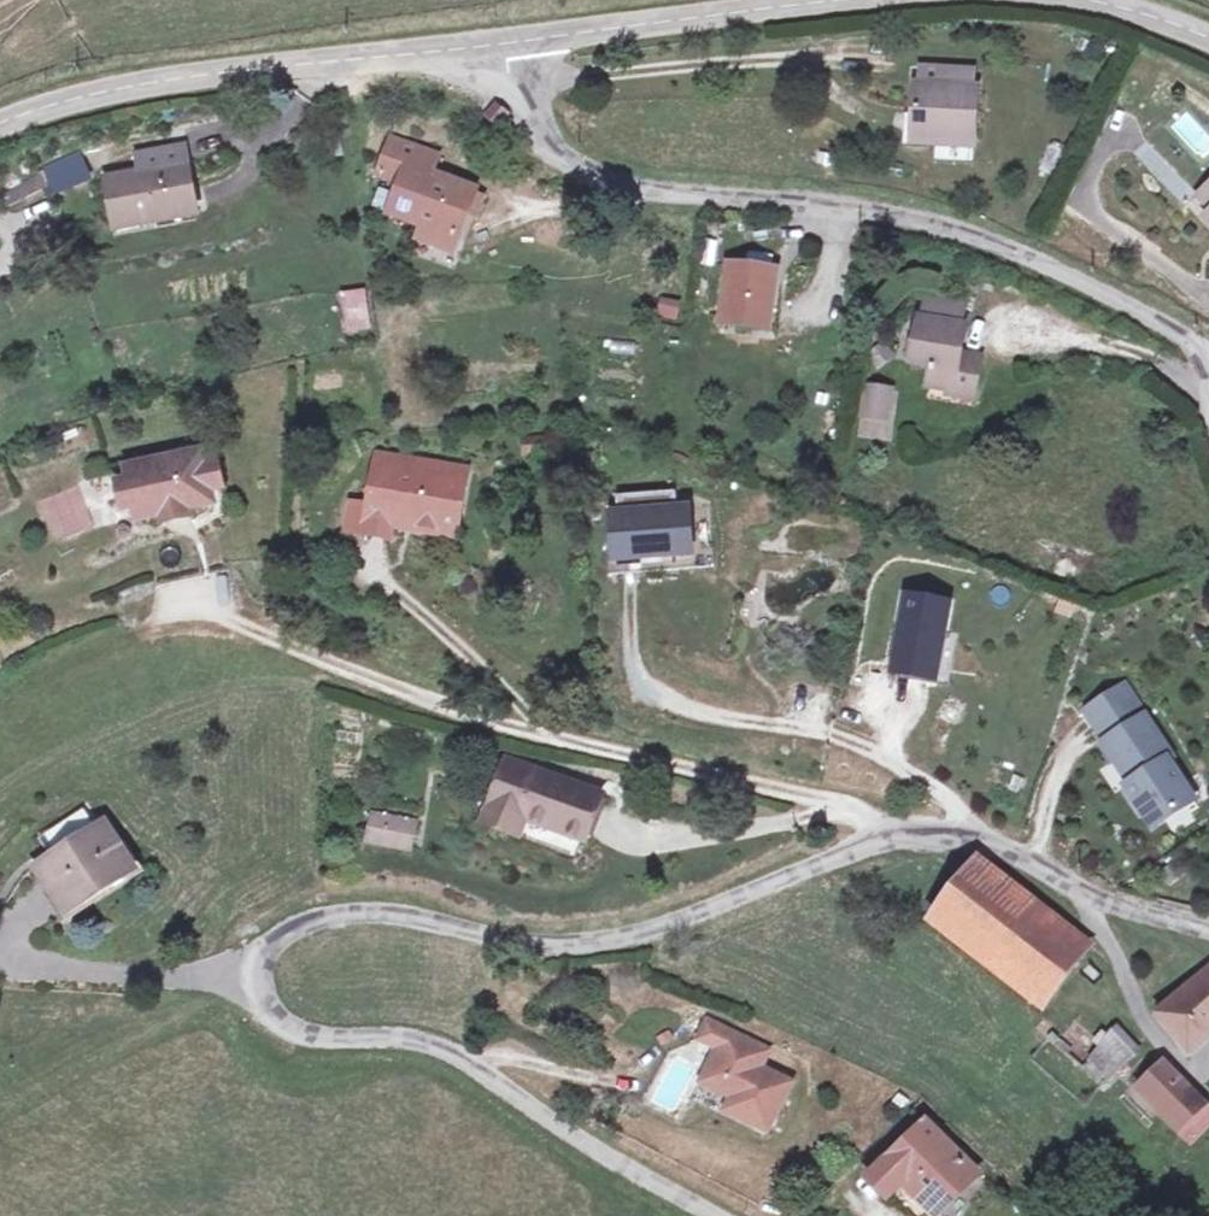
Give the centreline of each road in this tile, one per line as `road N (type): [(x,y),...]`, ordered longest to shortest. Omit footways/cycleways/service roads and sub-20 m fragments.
road 1 (unclassified): [(711,1215),(475,1065),(402,1039),(311,1037),(280,1024),(258,996),(271,944),(295,924),(362,913),(549,945),(657,931),(924,833),(974,837),(1085,897),(1208,932)]
road 2 (unclassified): [(1208,371),(1184,337),(999,245),(786,199),(652,192),(599,178),(569,162),(518,96),(496,41)]
road 3 (secondary): [(496,41),(211,71),(0,119)]
road 4 (secondary): [(835,0),(496,41)]
road 5 (secondary): [(1208,40),(1146,12),(1076,0)]

